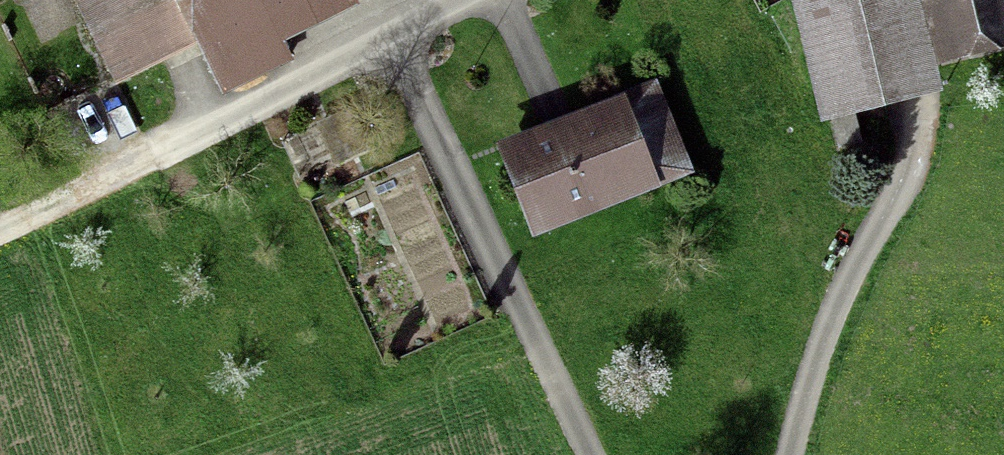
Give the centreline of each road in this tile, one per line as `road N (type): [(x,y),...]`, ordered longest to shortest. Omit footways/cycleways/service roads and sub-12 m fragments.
road 1 (track): [(0,247),(510,0)]
road 2 (track): [(817,454),(920,111),(901,0)]
road 3 (track): [(417,48),(603,454)]

